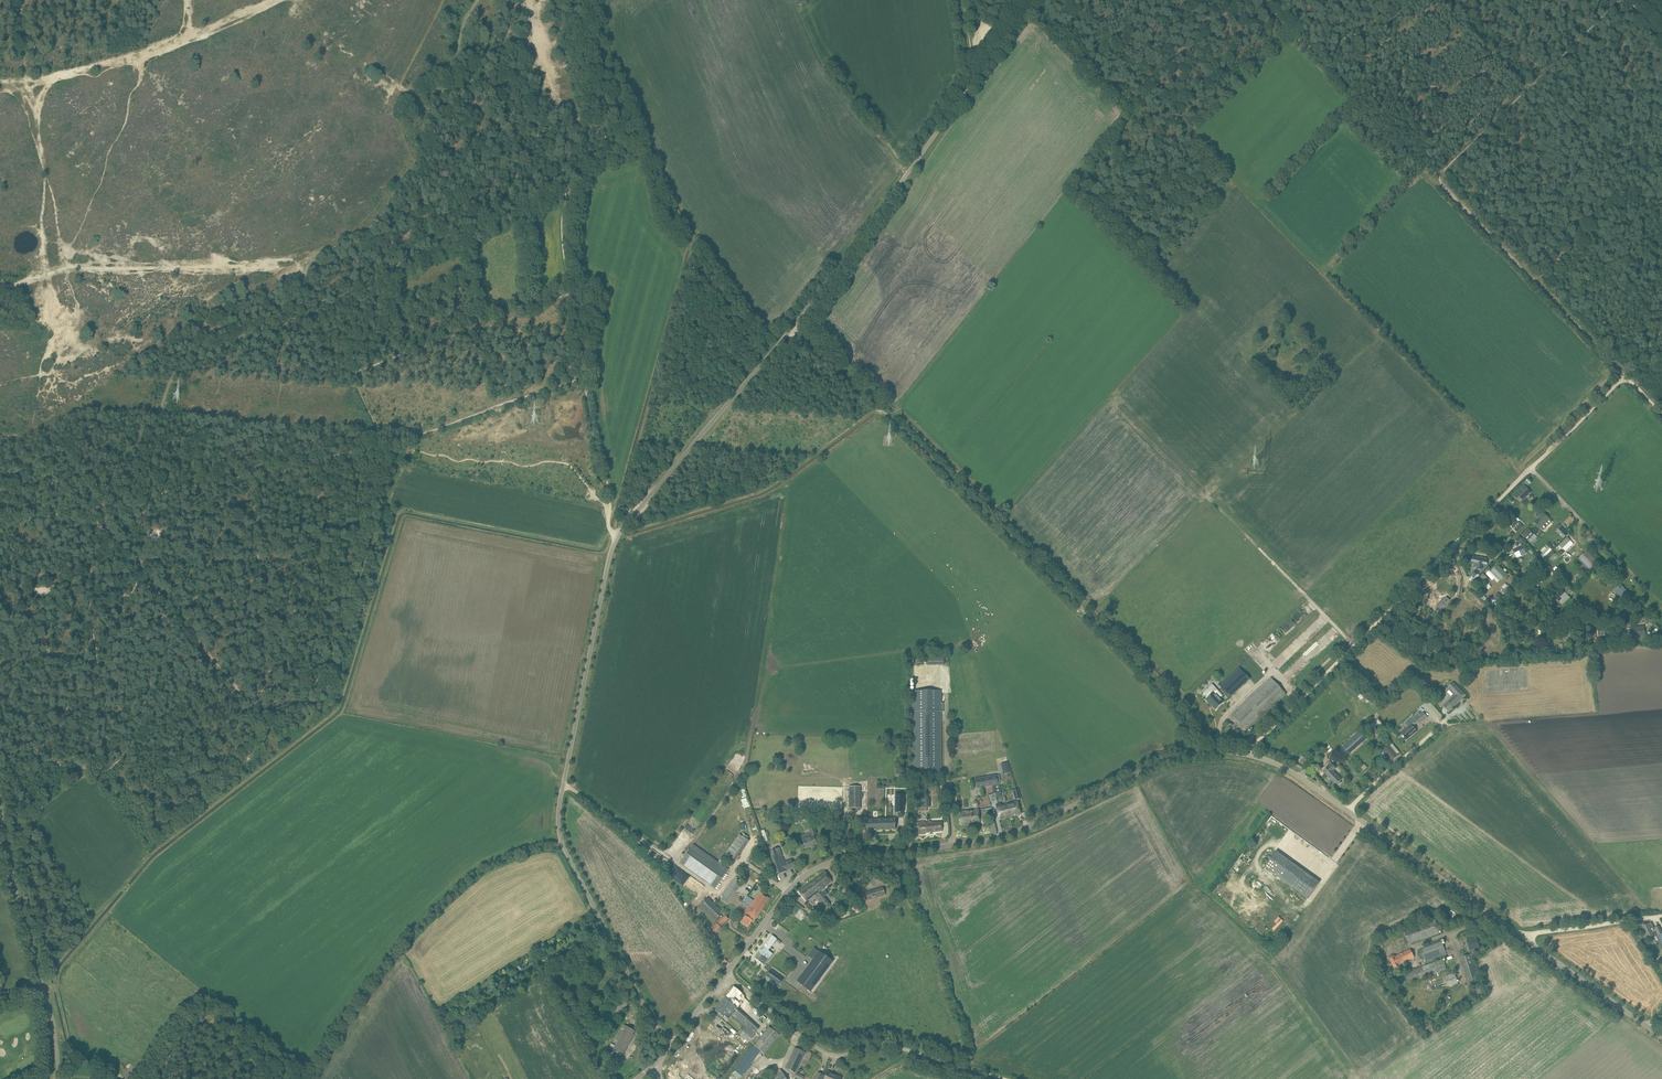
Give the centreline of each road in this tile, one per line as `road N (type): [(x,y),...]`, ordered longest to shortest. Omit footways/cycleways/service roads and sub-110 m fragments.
road 1 (unclassified): [(564,783),(618,536),(793,327),(1032,0)]
road 2 (unclassified): [(726,974),(785,895),(820,866),(1002,837),(1178,758),(1222,751),(1268,760),(1346,810)]
road 3 (track): [(1531,468),(1246,754)]
road 4 (track): [(1194,754),(1177,705),(999,526)]
road 5 (unclassified): [(675,1041),(651,1018),(563,846),(564,783)]
road 6 (unclassified): [(60,1078),(0,804)]
road 7 (unclassified): [(1346,810),(1525,939)]
road 8 (unclassified): [(902,1049),(825,1053),(726,974)]
road 9 (track): [(999,526),(882,412)]
road 10 (unclassified): [(1647,1027),(1525,939)]
road 11 (track): [(1634,577),(1531,468)]
road 12 (track): [(1534,282),(1436,176)]
road 13 (unclassified): [(1525,939),(1657,916)]
road 14 (unclassified): [(1346,810),(1445,720)]
road 15 (track): [(1623,374),(1531,468)]
road 16 (track): [(1623,374),(1534,282)]
road 17 (unclassified): [(665,855),(564,783)]

